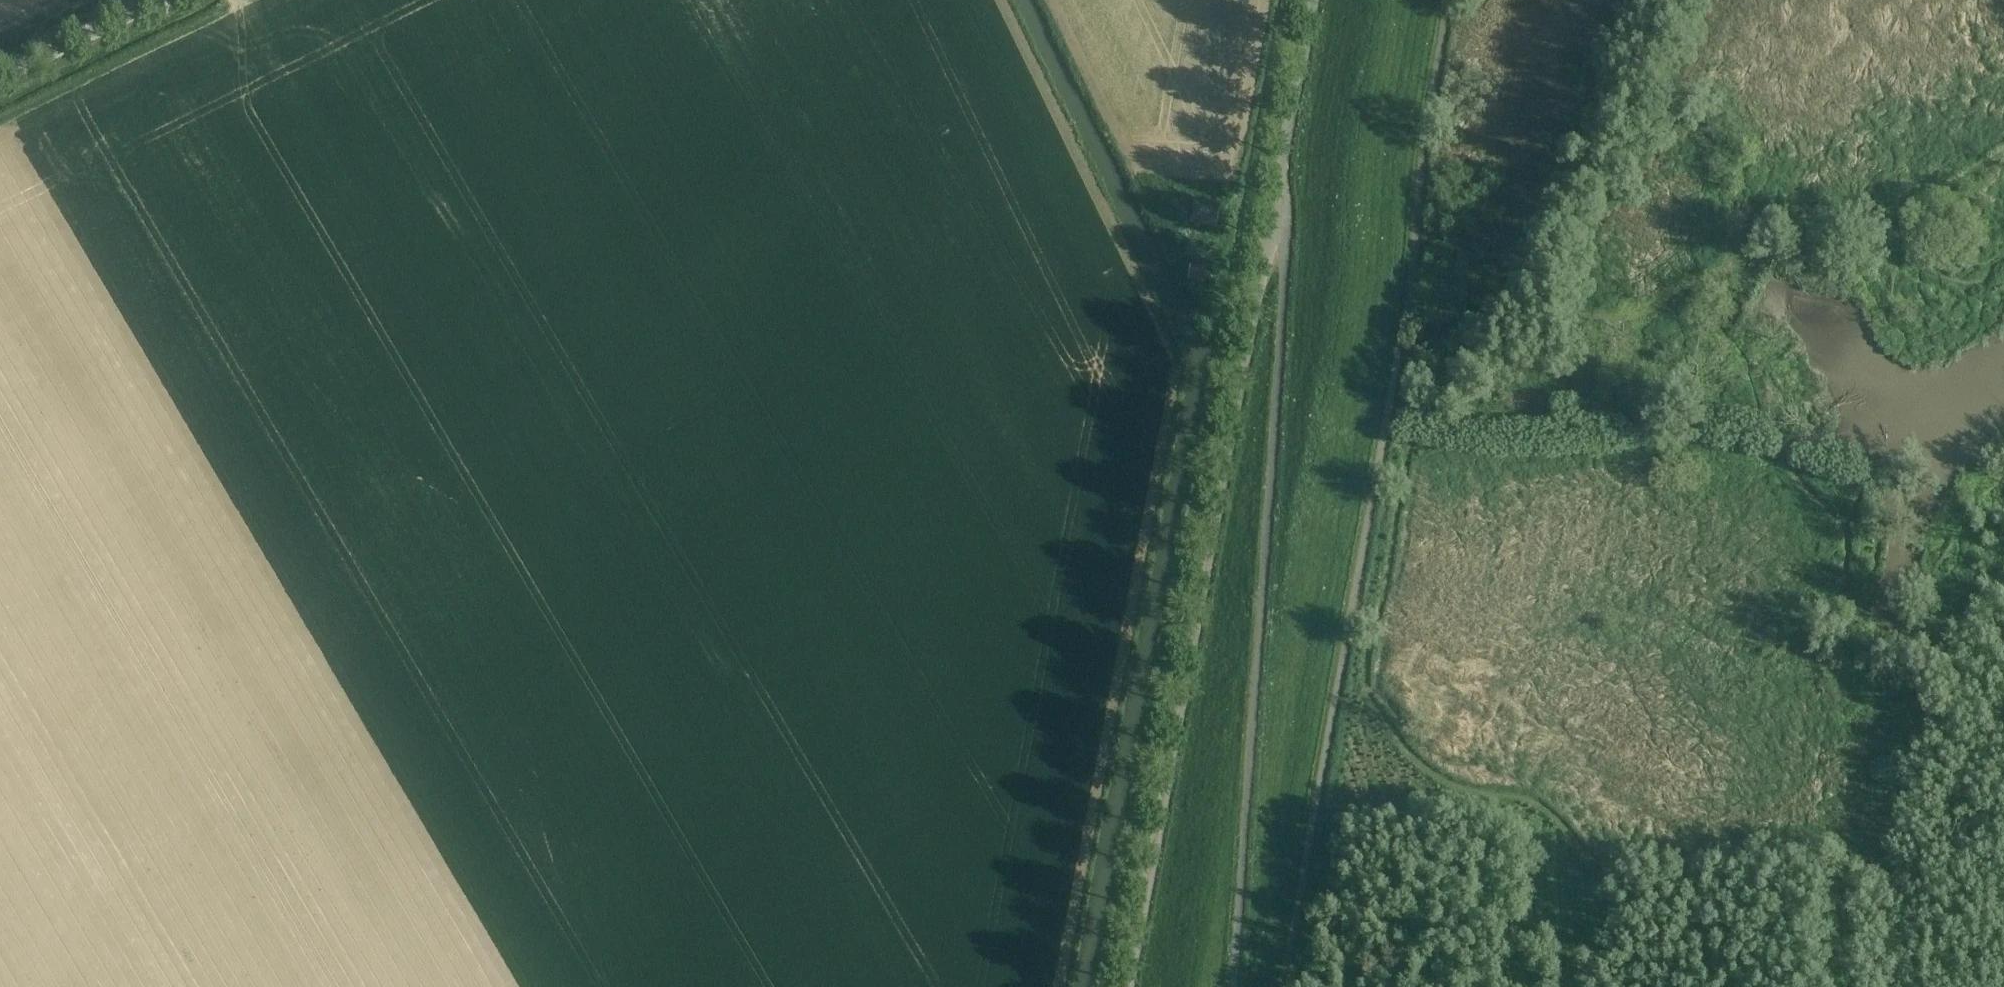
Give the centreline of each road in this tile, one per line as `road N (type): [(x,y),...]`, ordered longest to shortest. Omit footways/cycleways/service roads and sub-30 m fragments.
road 1 (unclassified): [(1126,986),(1316,0)]
road 2 (unclassified): [(0,76),(155,0)]

